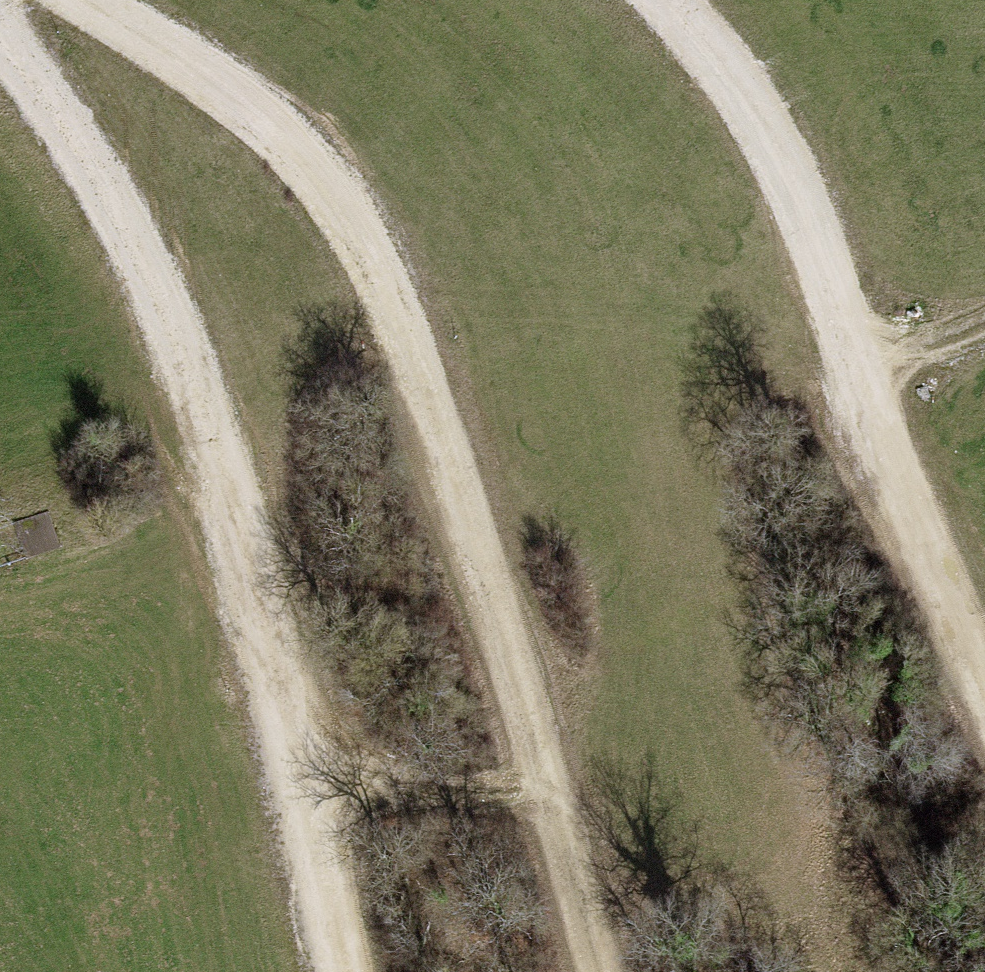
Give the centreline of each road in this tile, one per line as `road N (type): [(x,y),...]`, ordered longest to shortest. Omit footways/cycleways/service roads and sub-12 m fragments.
road 1 (track): [(80,0),(219,88),(344,217),(403,321),(472,520),(597,971)]
road 2 (track): [(0,41),(74,147),(162,306),(228,484),(346,971)]
road 3 (track): [(984,699),(857,387),(792,184),(704,40),(660,0)]
road 4 (track): [(857,387),(984,325)]

